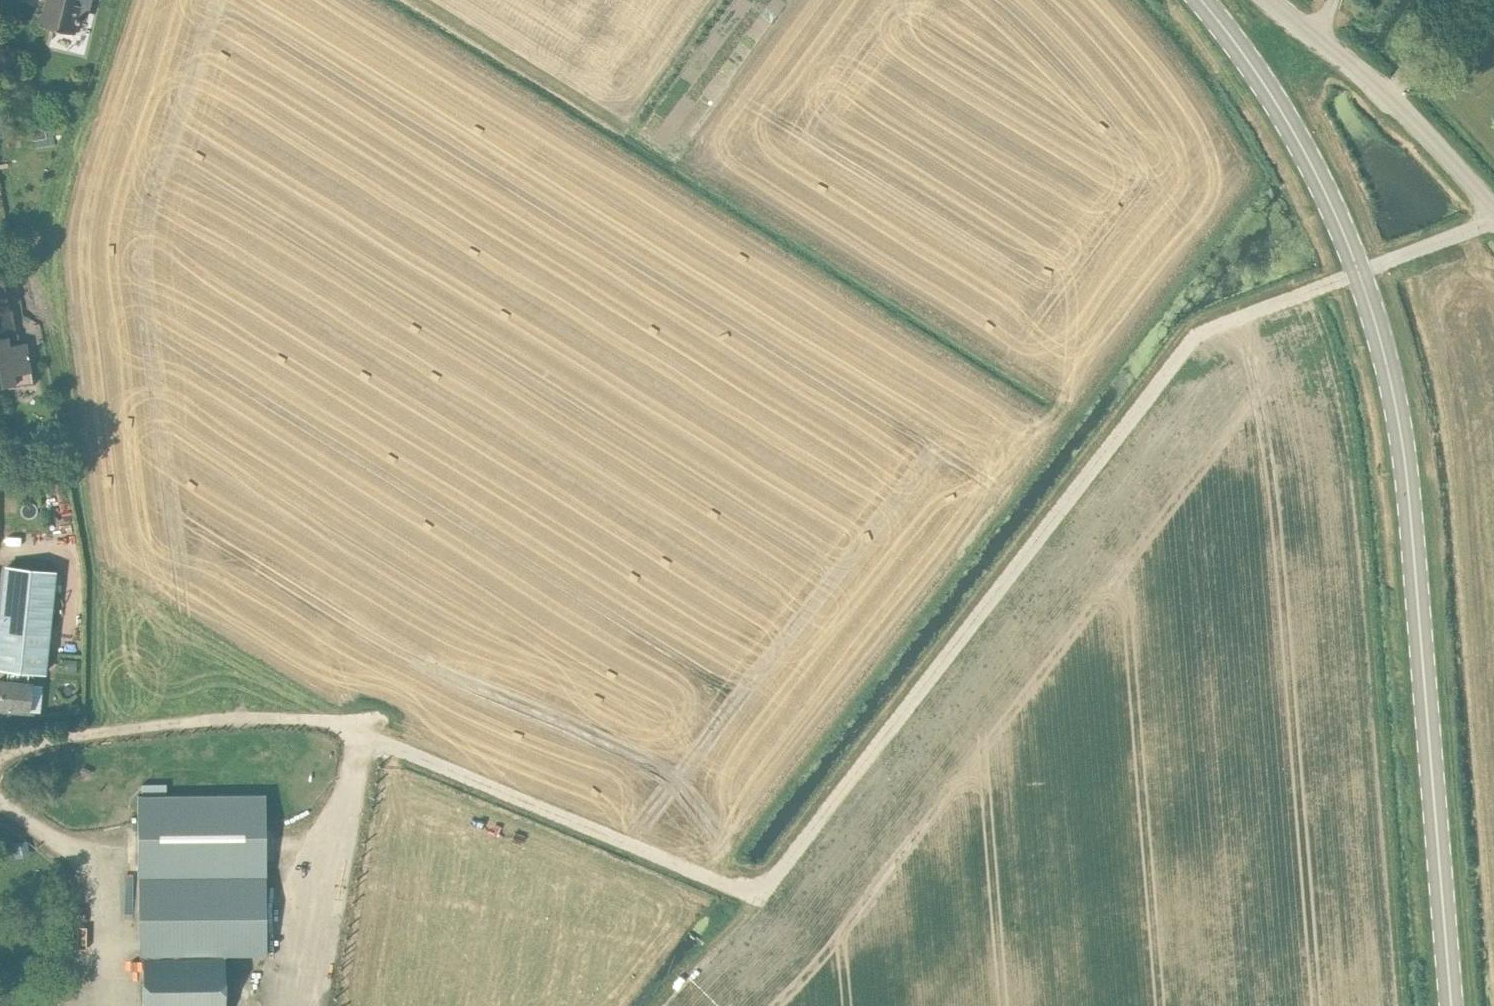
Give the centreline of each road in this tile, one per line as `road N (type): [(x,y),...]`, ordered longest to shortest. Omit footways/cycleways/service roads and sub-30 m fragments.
road 1 (track): [(0,751),(215,719),(323,721),(759,899),(1195,337),(1493,222)]
road 2 (secondary): [(1202,0),(1315,169),(1384,353),(1410,490),(1452,1005)]
road 3 (track): [(293,1005),(359,734)]
road 4 (track): [(74,1005),(90,861),(0,802)]
road 5 (unclassified): [(1493,209),(1407,112),(1317,39)]

